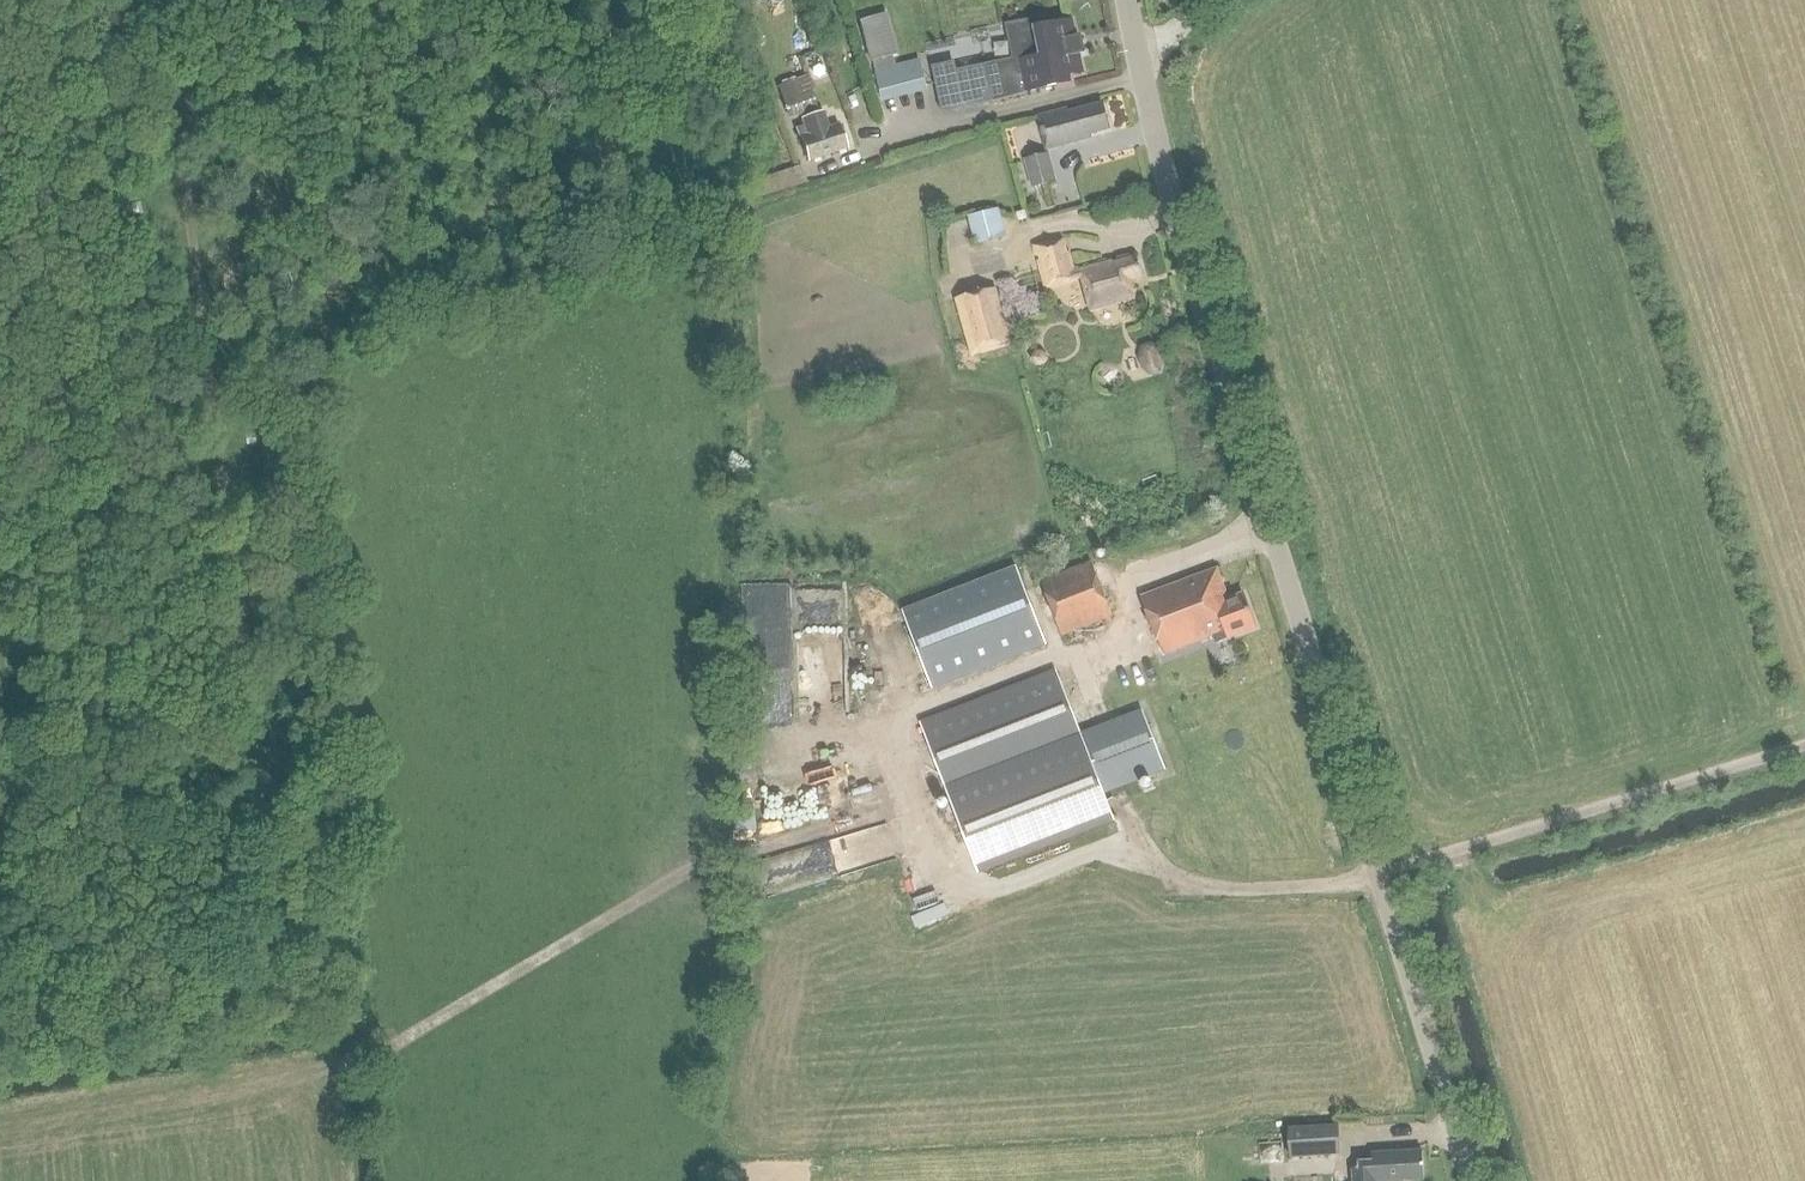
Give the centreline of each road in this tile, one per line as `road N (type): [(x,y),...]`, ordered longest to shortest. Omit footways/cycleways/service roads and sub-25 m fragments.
road 1 (unclassified): [(1476,1180),(1139,76),(1127,0)]
road 2 (track): [(0,1007),(69,1004),(232,971),(268,927),(260,708),(211,415),(171,0)]

